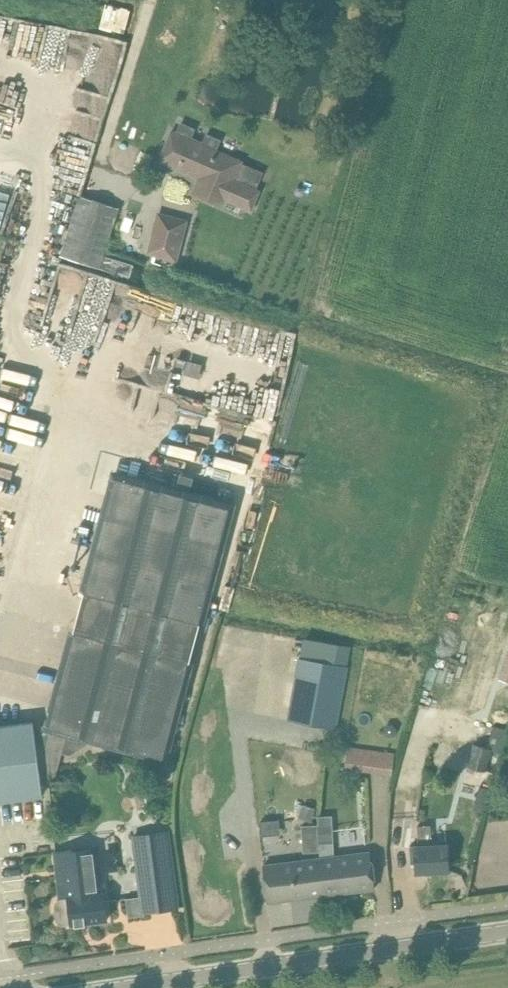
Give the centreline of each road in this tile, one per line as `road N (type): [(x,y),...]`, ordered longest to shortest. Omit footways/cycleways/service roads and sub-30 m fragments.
road 1 (tertiary): [(507,931),(117,987)]

